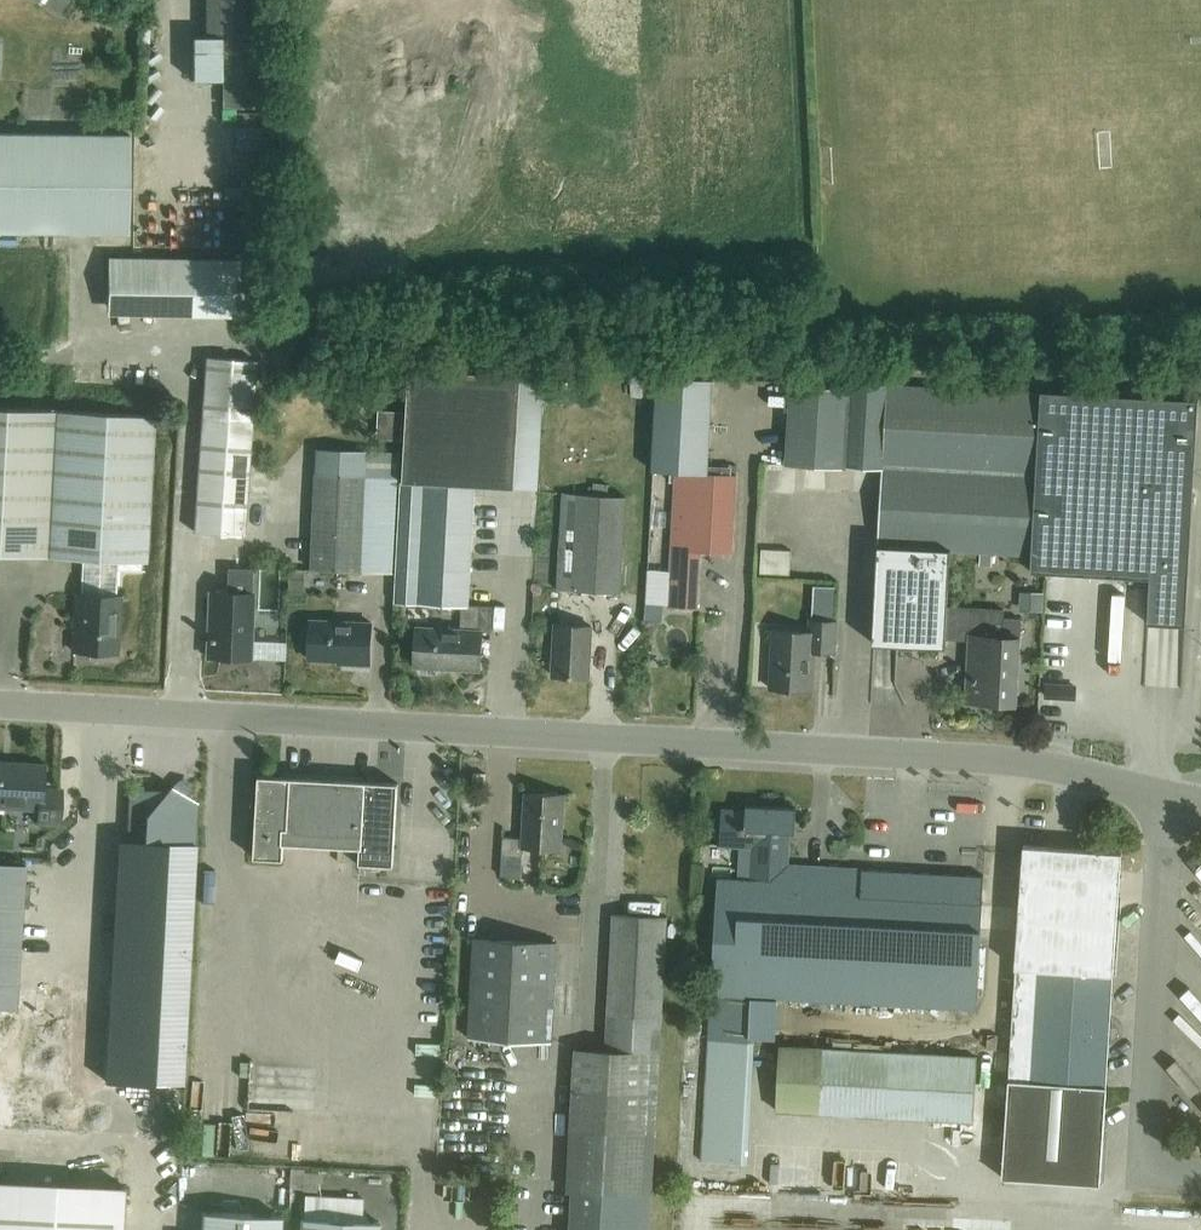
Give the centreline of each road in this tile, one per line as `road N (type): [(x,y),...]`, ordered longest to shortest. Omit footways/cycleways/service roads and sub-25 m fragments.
road 1 (unclassified): [(1200,803),(1017,764),(0,704)]

